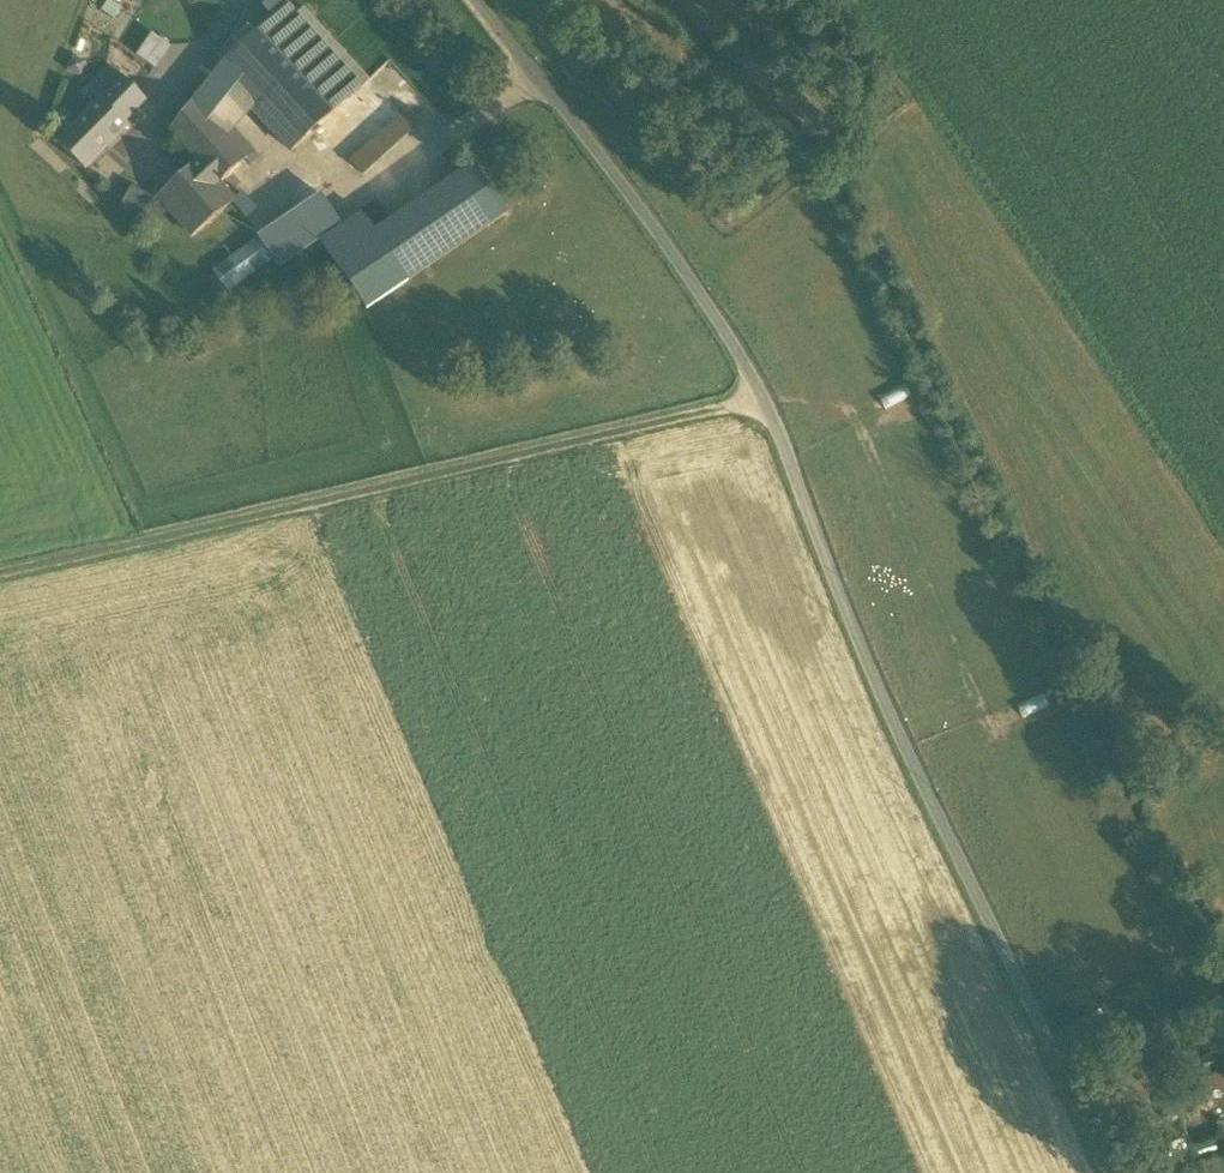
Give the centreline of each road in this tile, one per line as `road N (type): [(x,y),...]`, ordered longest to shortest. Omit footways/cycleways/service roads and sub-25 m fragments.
road 1 (unclassified): [(1113,1172),(883,697),(767,398),(688,269),(468,0)]
road 2 (track): [(767,398),(0,575)]

